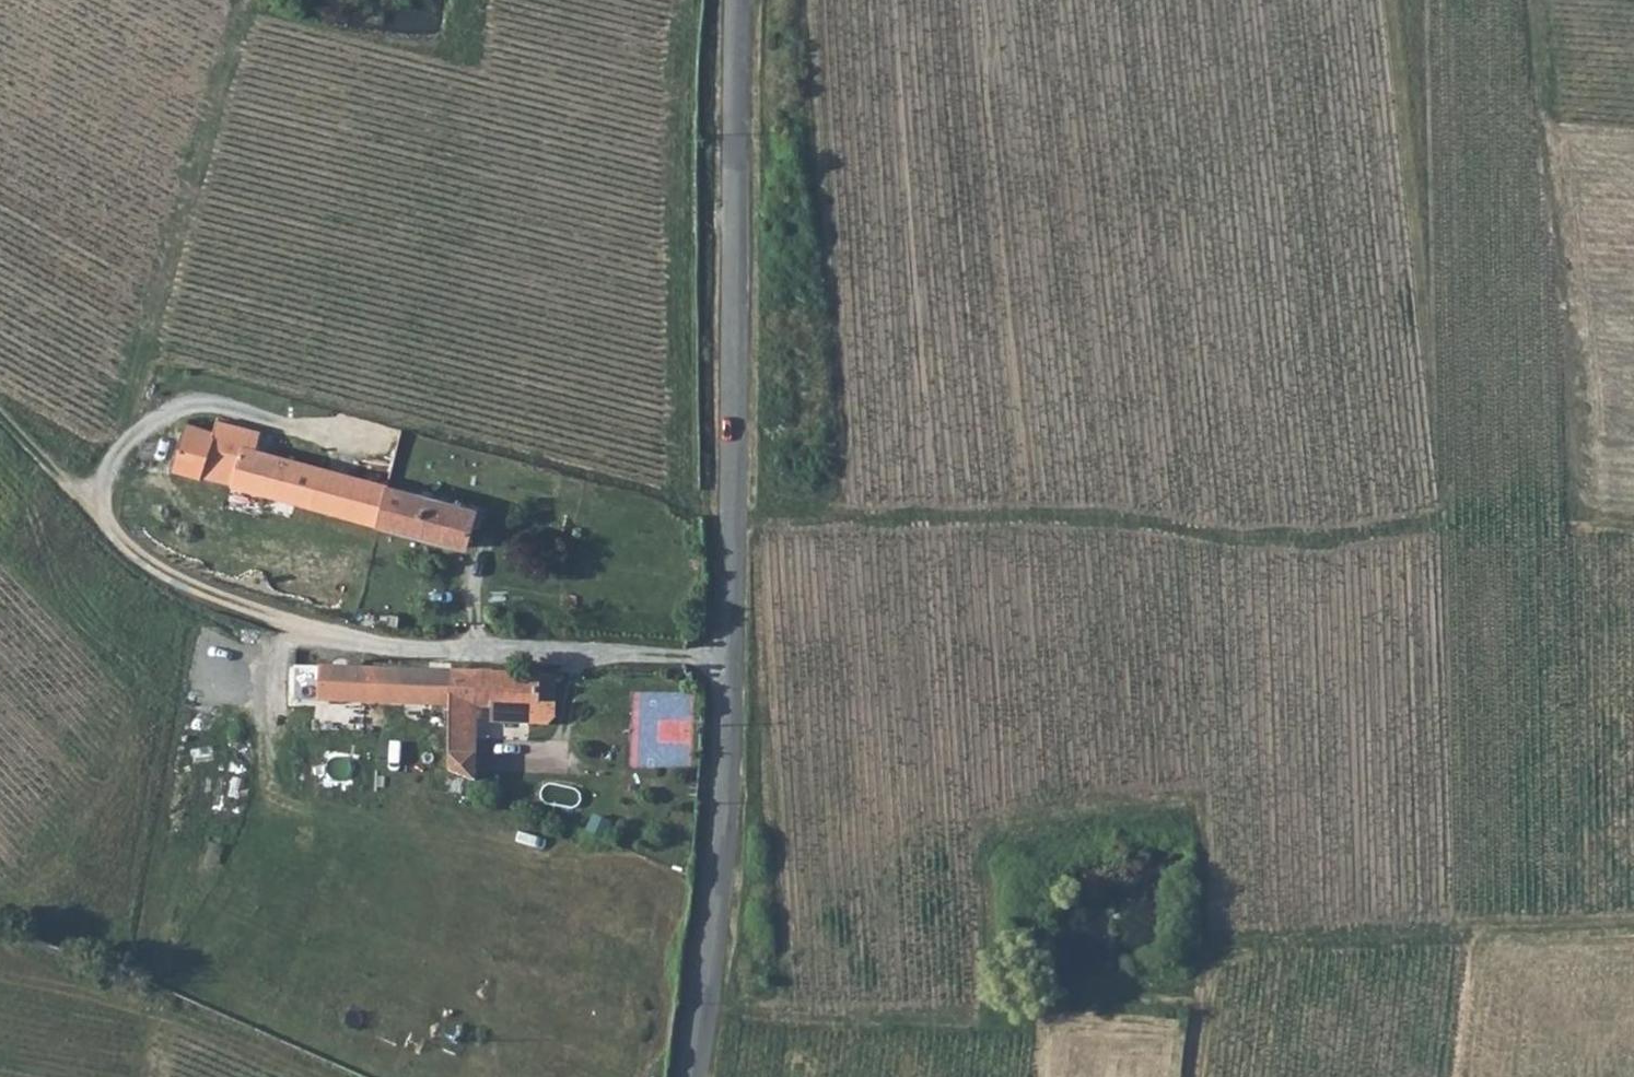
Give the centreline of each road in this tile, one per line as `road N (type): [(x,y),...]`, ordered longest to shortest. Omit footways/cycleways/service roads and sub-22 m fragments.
road 1 (residential): [(735,0),(729,661),(715,877),(689,1076)]
road 2 (track): [(697,1016),(1010,1025),(1196,979),(1256,942),(1633,922)]
road 3 (track): [(0,418),(110,536),(180,588),(300,636),(469,657),(729,661)]

